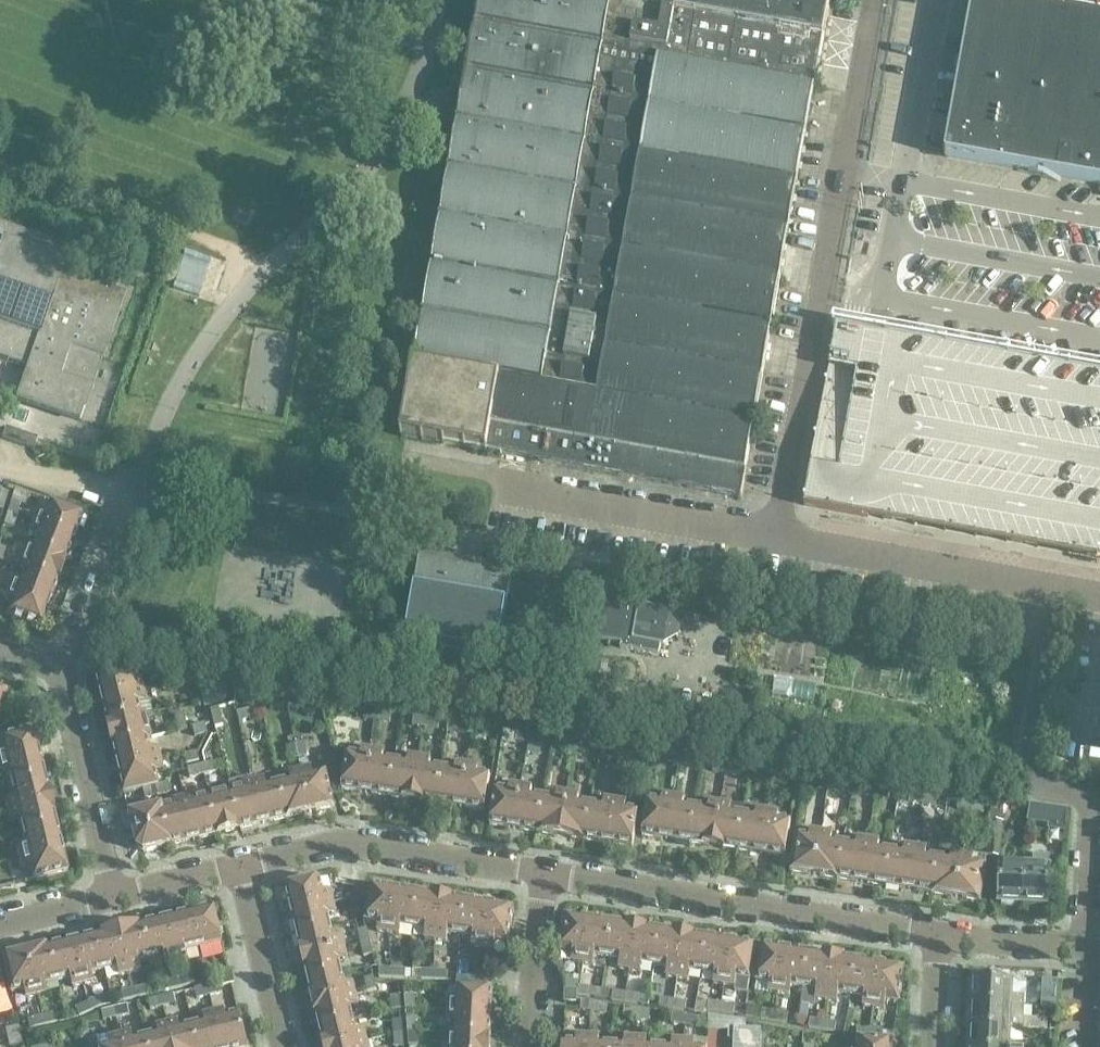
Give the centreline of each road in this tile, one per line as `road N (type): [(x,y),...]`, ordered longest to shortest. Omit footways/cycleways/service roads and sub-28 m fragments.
road 1 (unclassified): [(776,539),(878,0)]
road 2 (residential): [(931,931),(544,878)]
road 3 (unclassified): [(1099,601),(776,539)]
road 4 (residential): [(244,870),(349,846),(544,878)]
road 5 (unclassified): [(776,539),(500,483)]
road 6 (residential): [(115,894),(61,672)]
road 7 (residential): [(286,1046),(244,870)]
road 8 (residential): [(530,1046),(544,878)]
road 9 (residential): [(1088,942),(931,931)]
road 10 (residential): [(61,672),(119,535)]
road 11 (residential): [(115,894),(244,870)]

